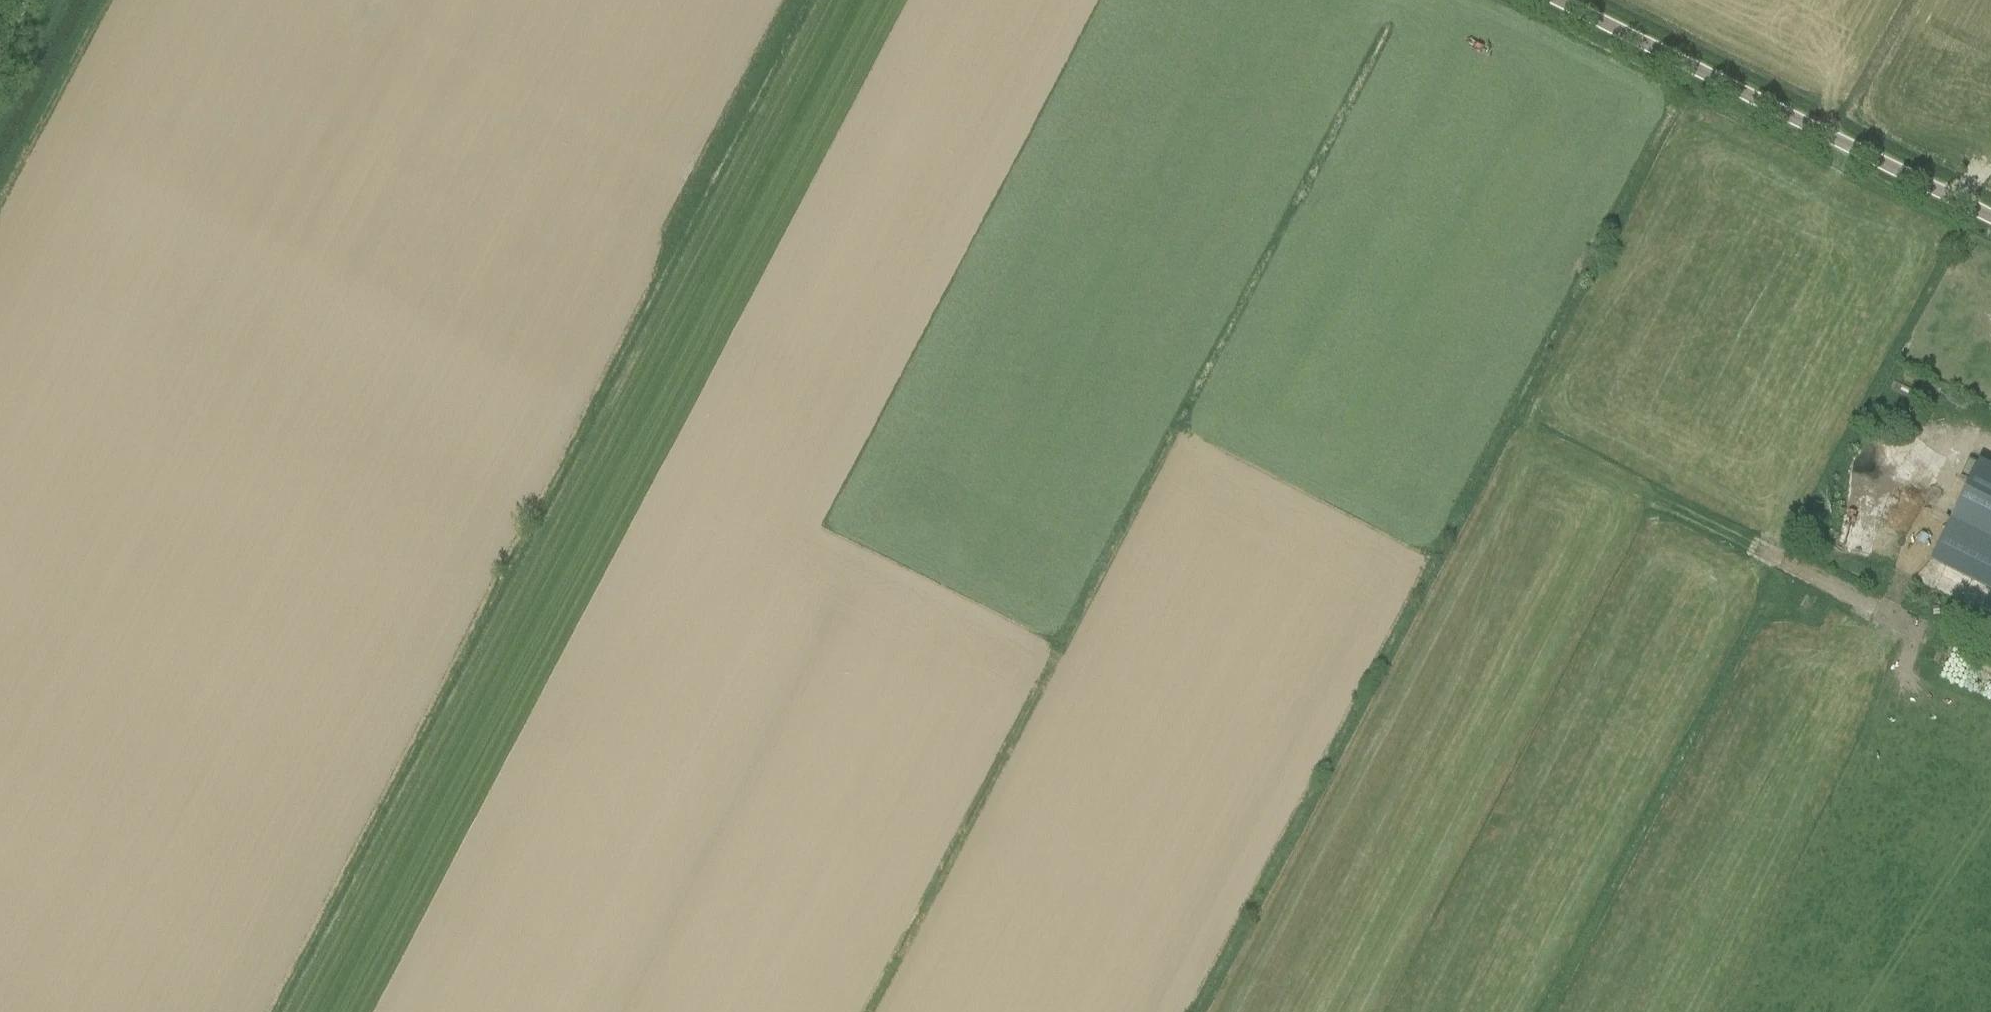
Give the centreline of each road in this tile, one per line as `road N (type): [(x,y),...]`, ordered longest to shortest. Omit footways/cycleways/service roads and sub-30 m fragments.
road 1 (unclassified): [(1990,219),(1556,0)]

